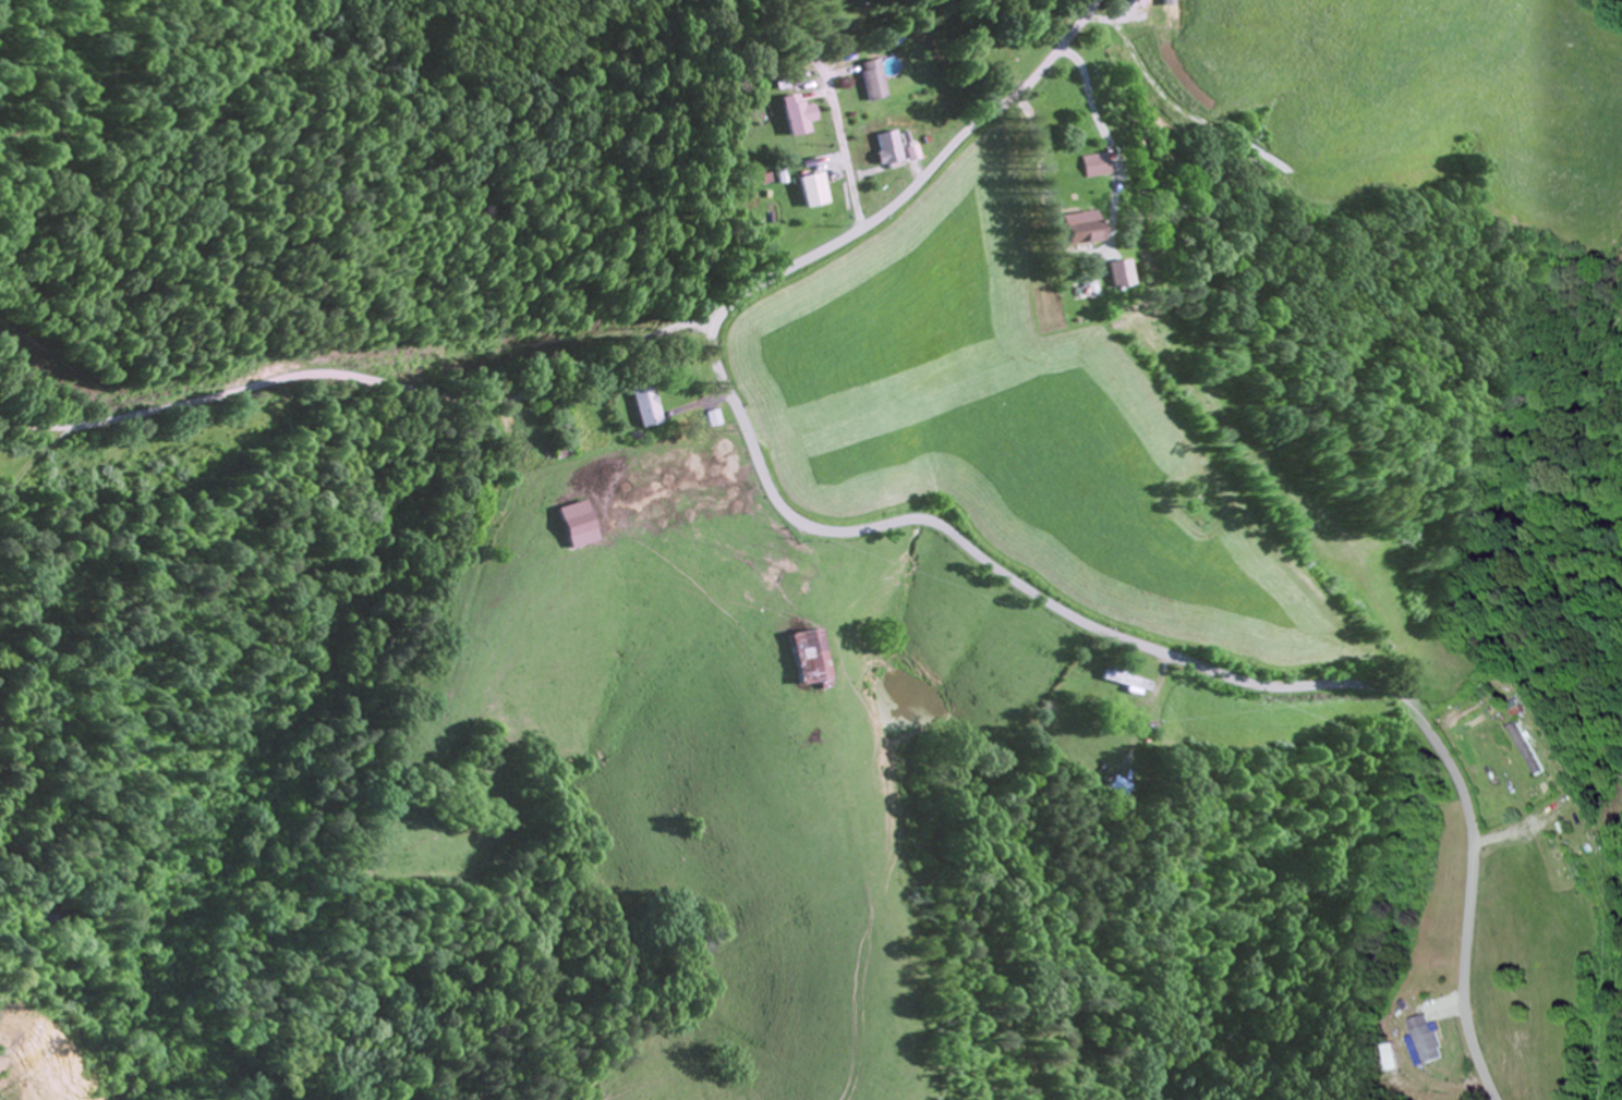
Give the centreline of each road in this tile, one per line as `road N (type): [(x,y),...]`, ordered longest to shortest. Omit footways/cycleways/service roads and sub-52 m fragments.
road 1 (residential): [(1502,1099),(1472,997),(1470,810),(1423,719),(1378,692),(1254,687),(1109,637),(924,523),(843,534),(800,527),(770,499),(714,372),(707,339),(728,304),(901,197),(1020,87),(1091,0)]
road 2 (residential): [(799,51),(814,68),(861,229)]

